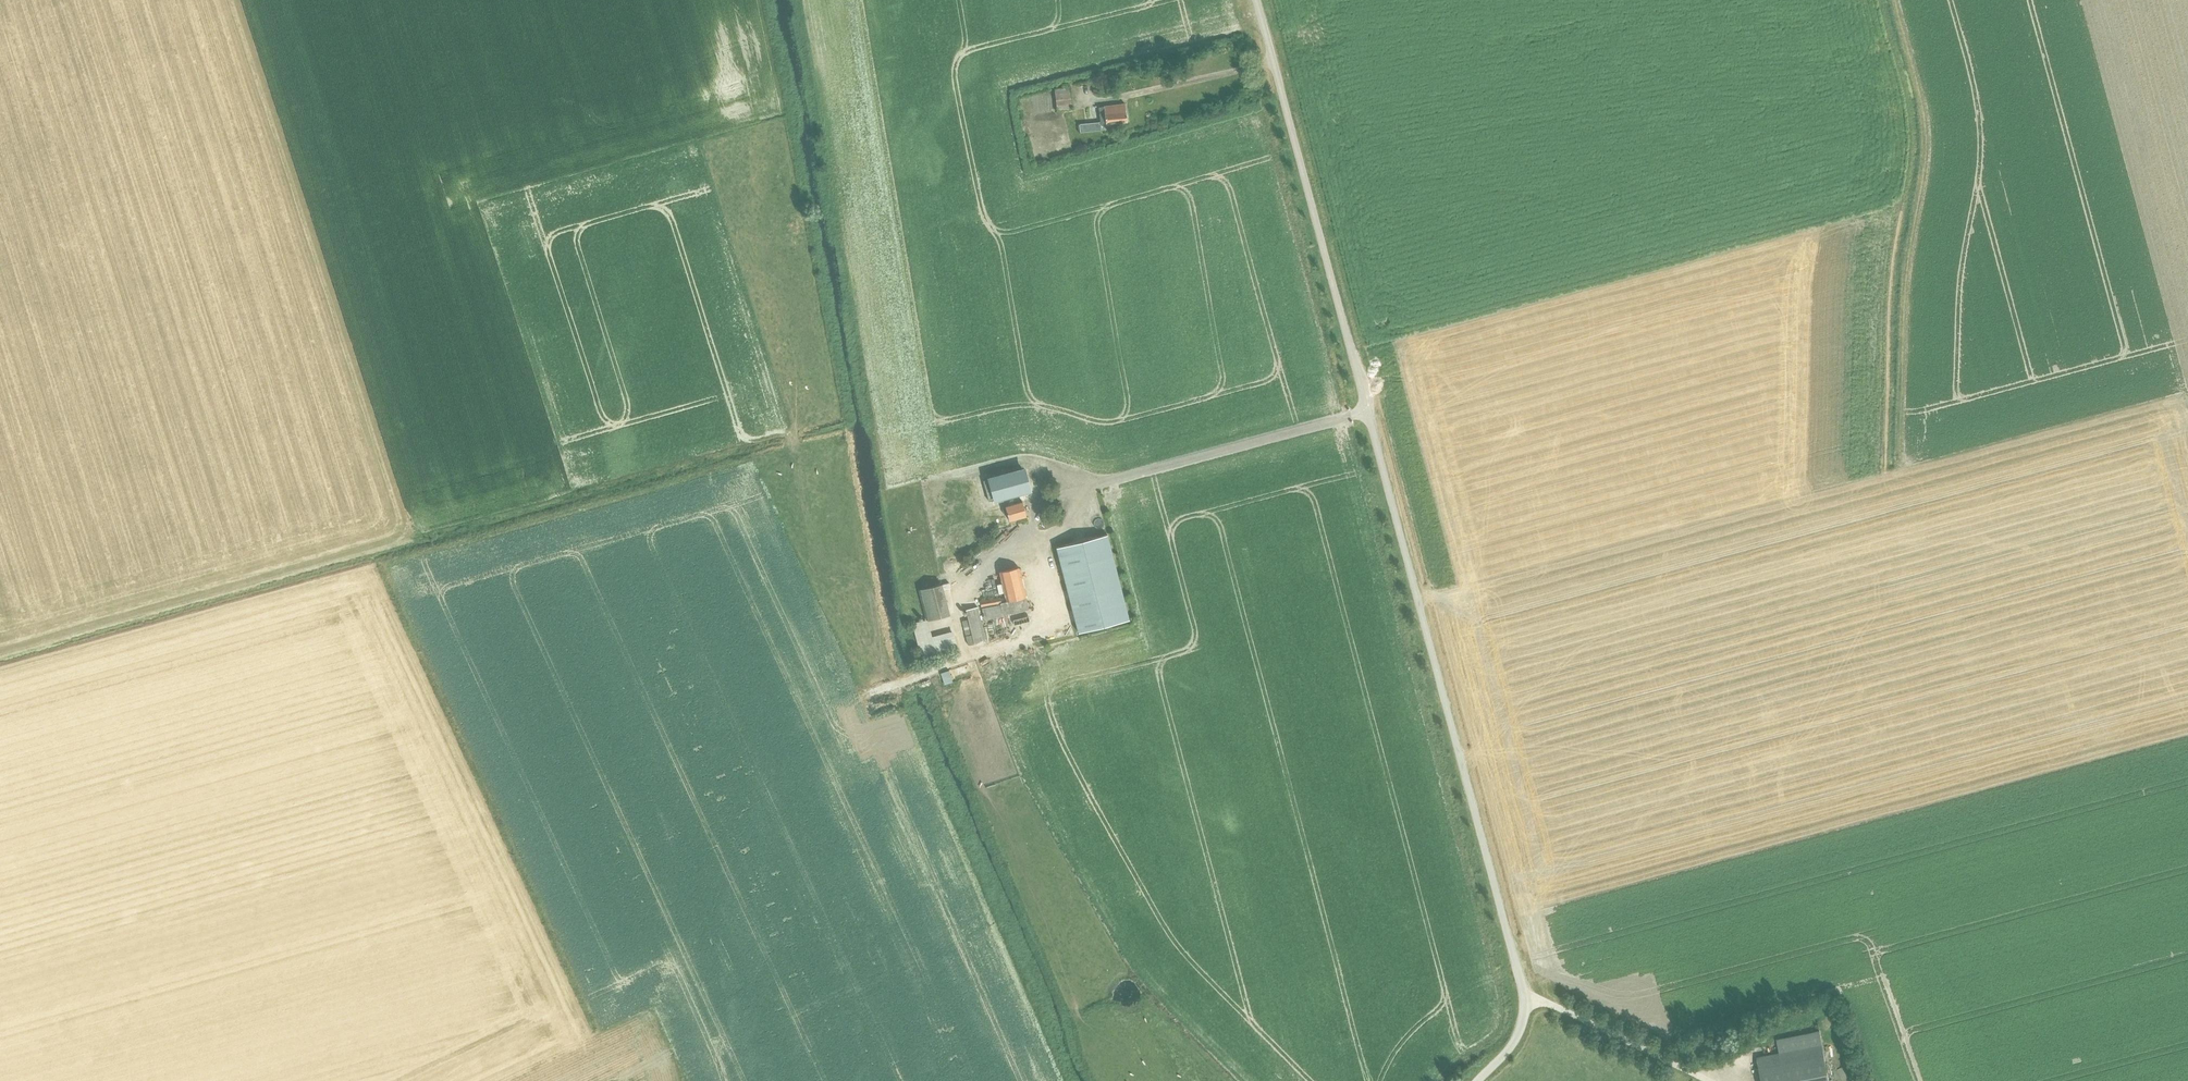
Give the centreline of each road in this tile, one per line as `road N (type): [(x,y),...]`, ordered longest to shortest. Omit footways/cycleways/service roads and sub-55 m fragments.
road 1 (unclassified): [(1477,1080),(1511,1046),(1526,1000),(1257,0)]

